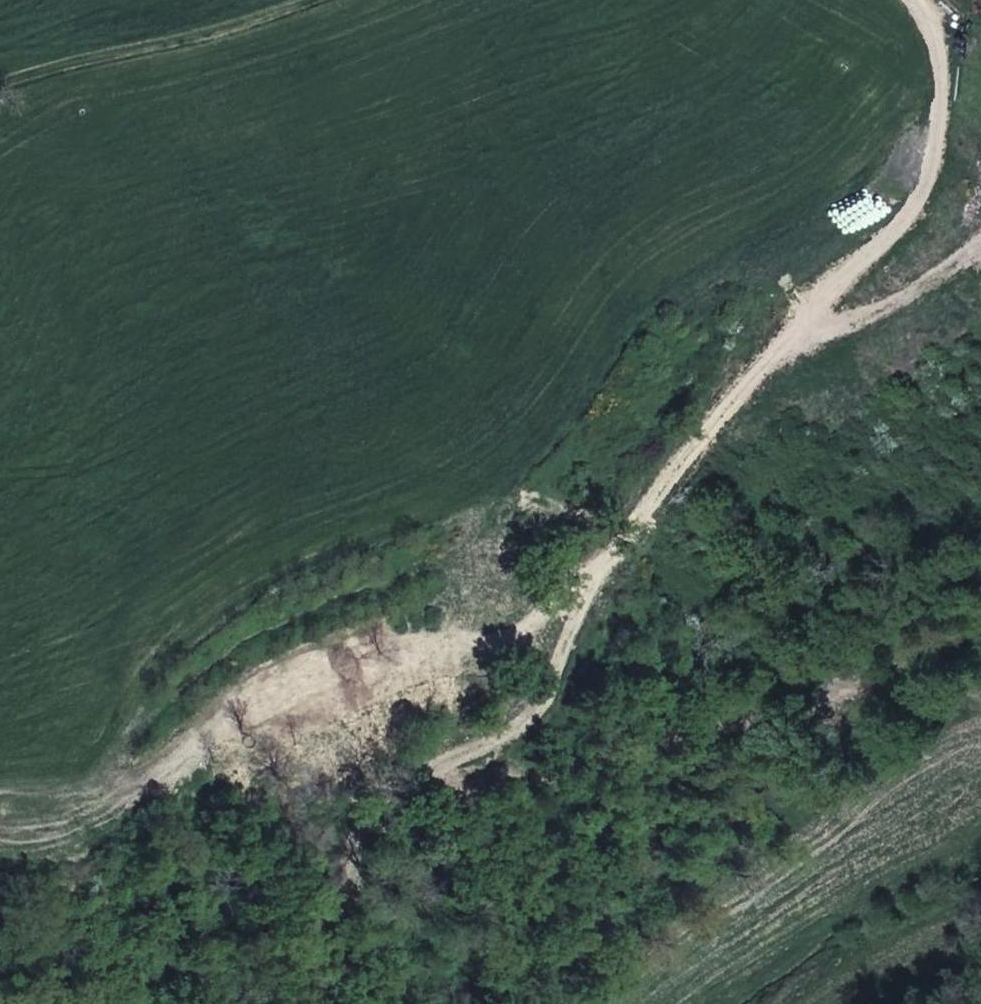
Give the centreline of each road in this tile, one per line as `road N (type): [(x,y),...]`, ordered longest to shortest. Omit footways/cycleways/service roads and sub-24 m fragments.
road 1 (track): [(321,0),(268,24),(0,92)]

